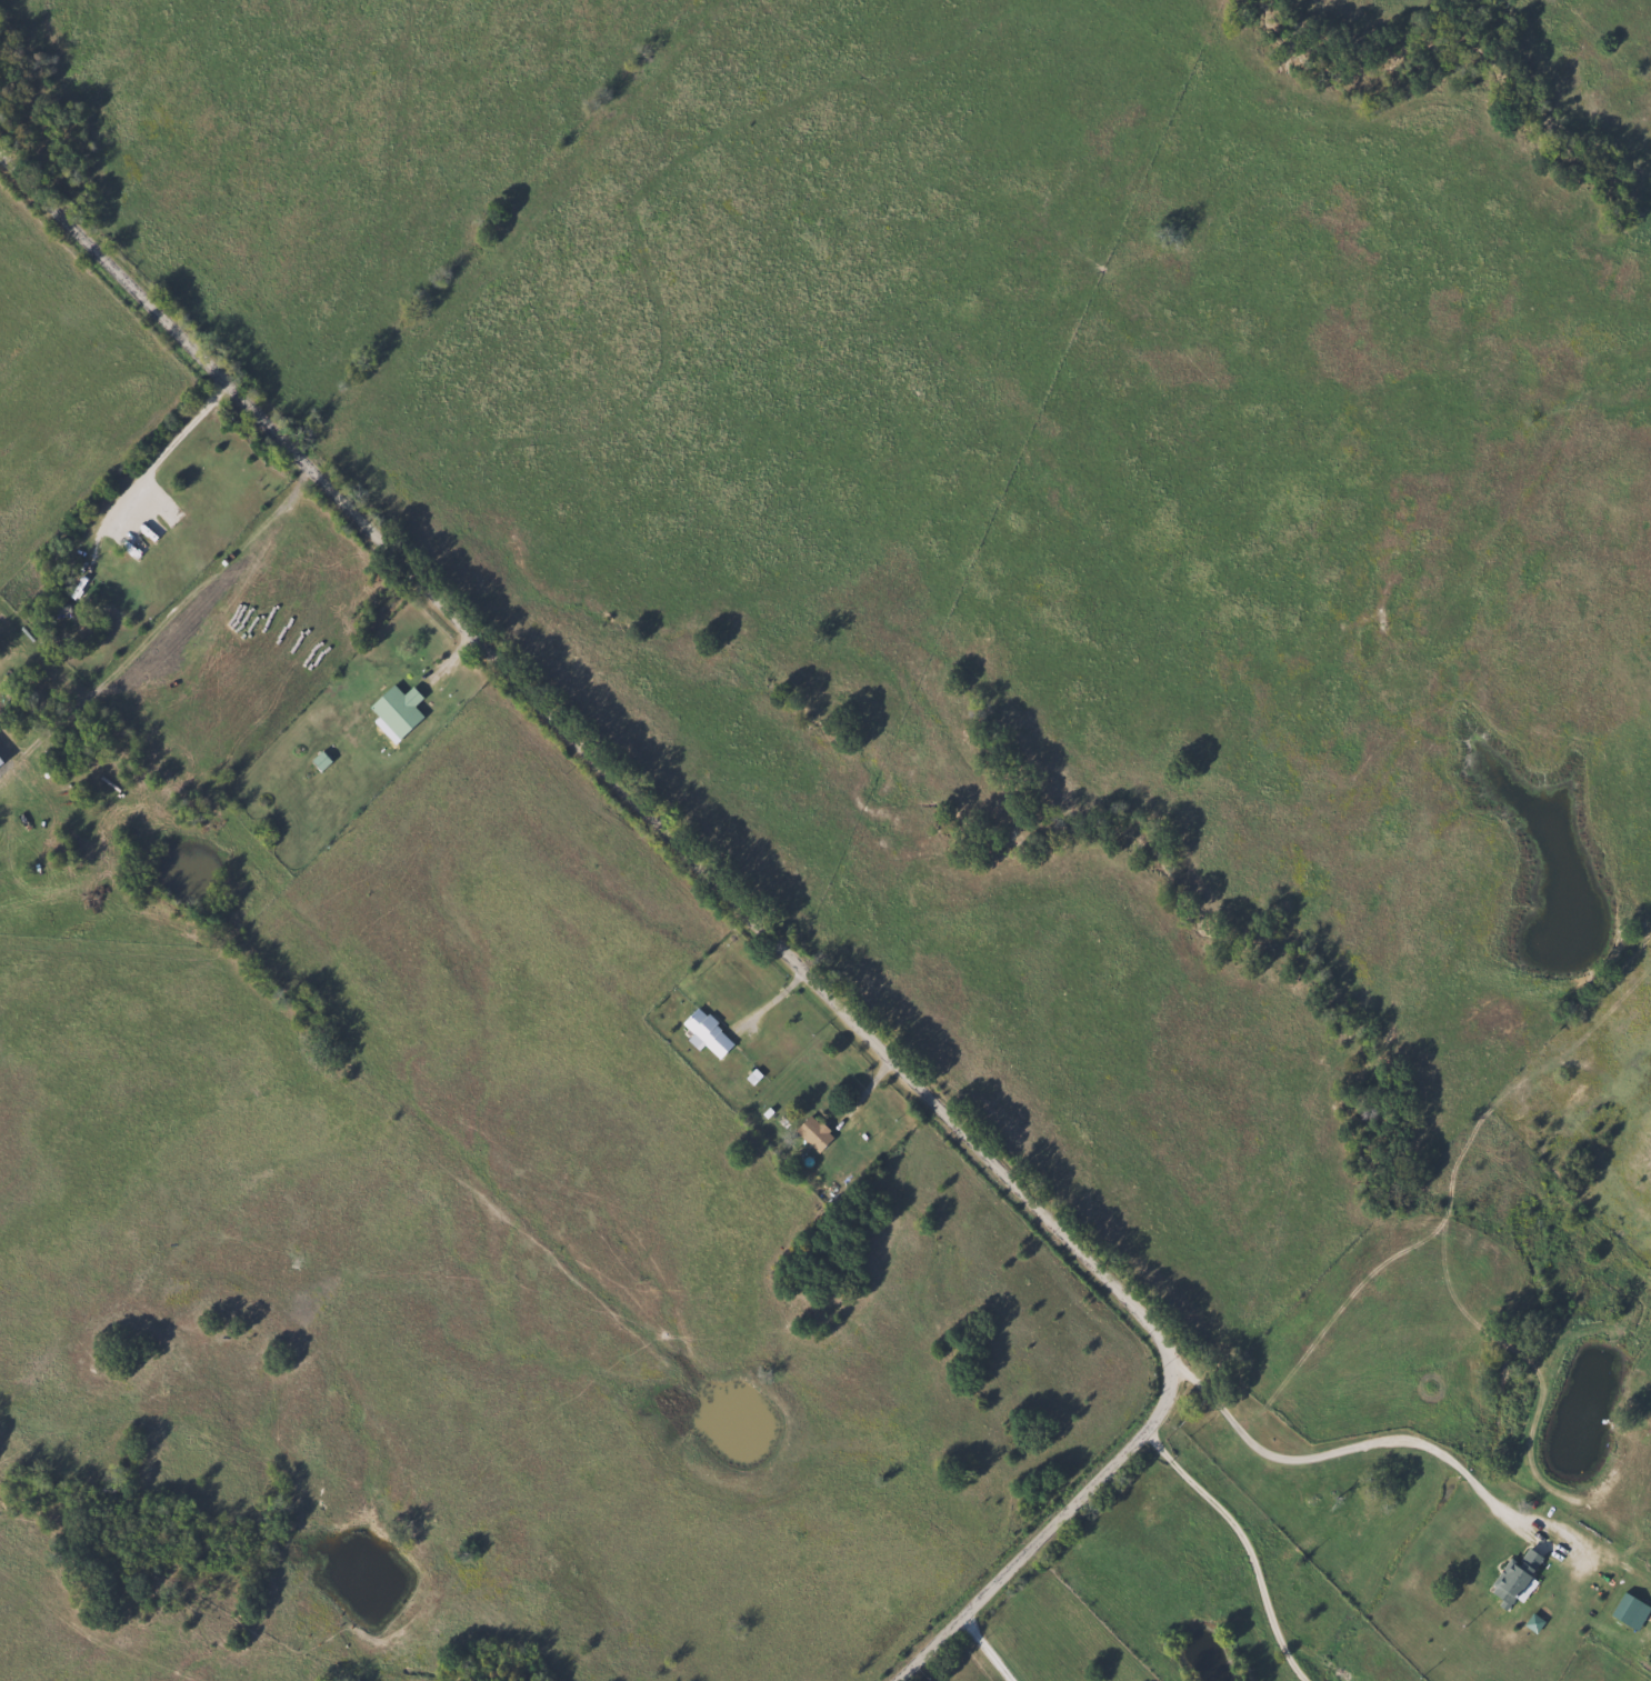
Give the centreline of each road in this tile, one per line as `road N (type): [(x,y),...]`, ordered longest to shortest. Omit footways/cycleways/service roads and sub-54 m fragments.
road 1 (residential): [(896,1680),(1157,1413),(1171,1379),(1159,1330),(0,152)]

